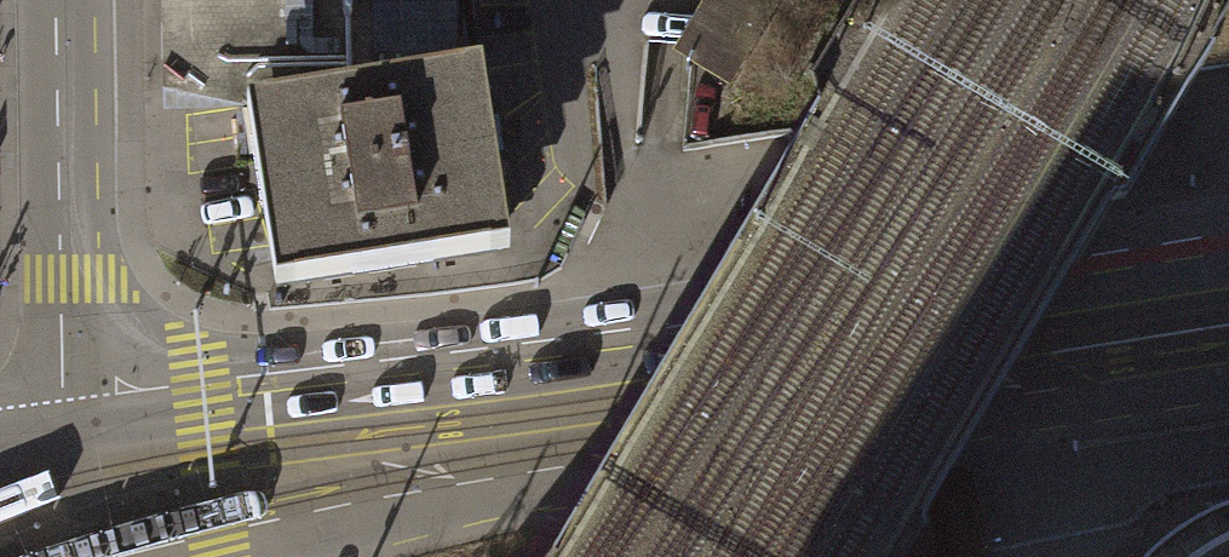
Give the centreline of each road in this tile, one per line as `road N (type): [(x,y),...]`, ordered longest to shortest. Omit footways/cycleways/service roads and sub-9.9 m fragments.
road 1 (tertiary): [(1011,357),(45,496)]
road 2 (primary): [(45,496),(71,282),(76,0)]
road 3 (tertiary): [(1228,322),(1011,357)]
road 4 (unclassified): [(1011,357),(1048,556)]

